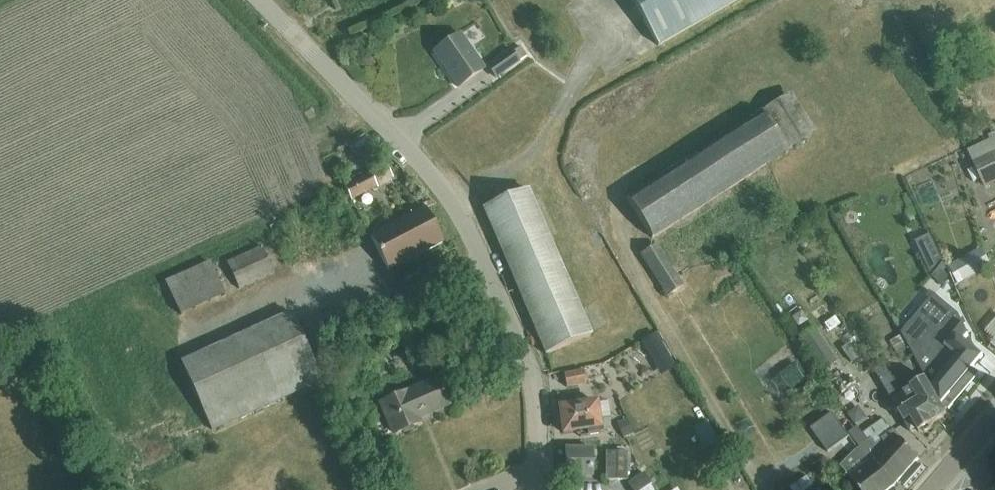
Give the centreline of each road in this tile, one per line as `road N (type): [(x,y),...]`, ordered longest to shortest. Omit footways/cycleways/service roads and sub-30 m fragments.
road 1 (unclassified): [(536,474),(532,379),(484,258),(401,139),(261,0)]

